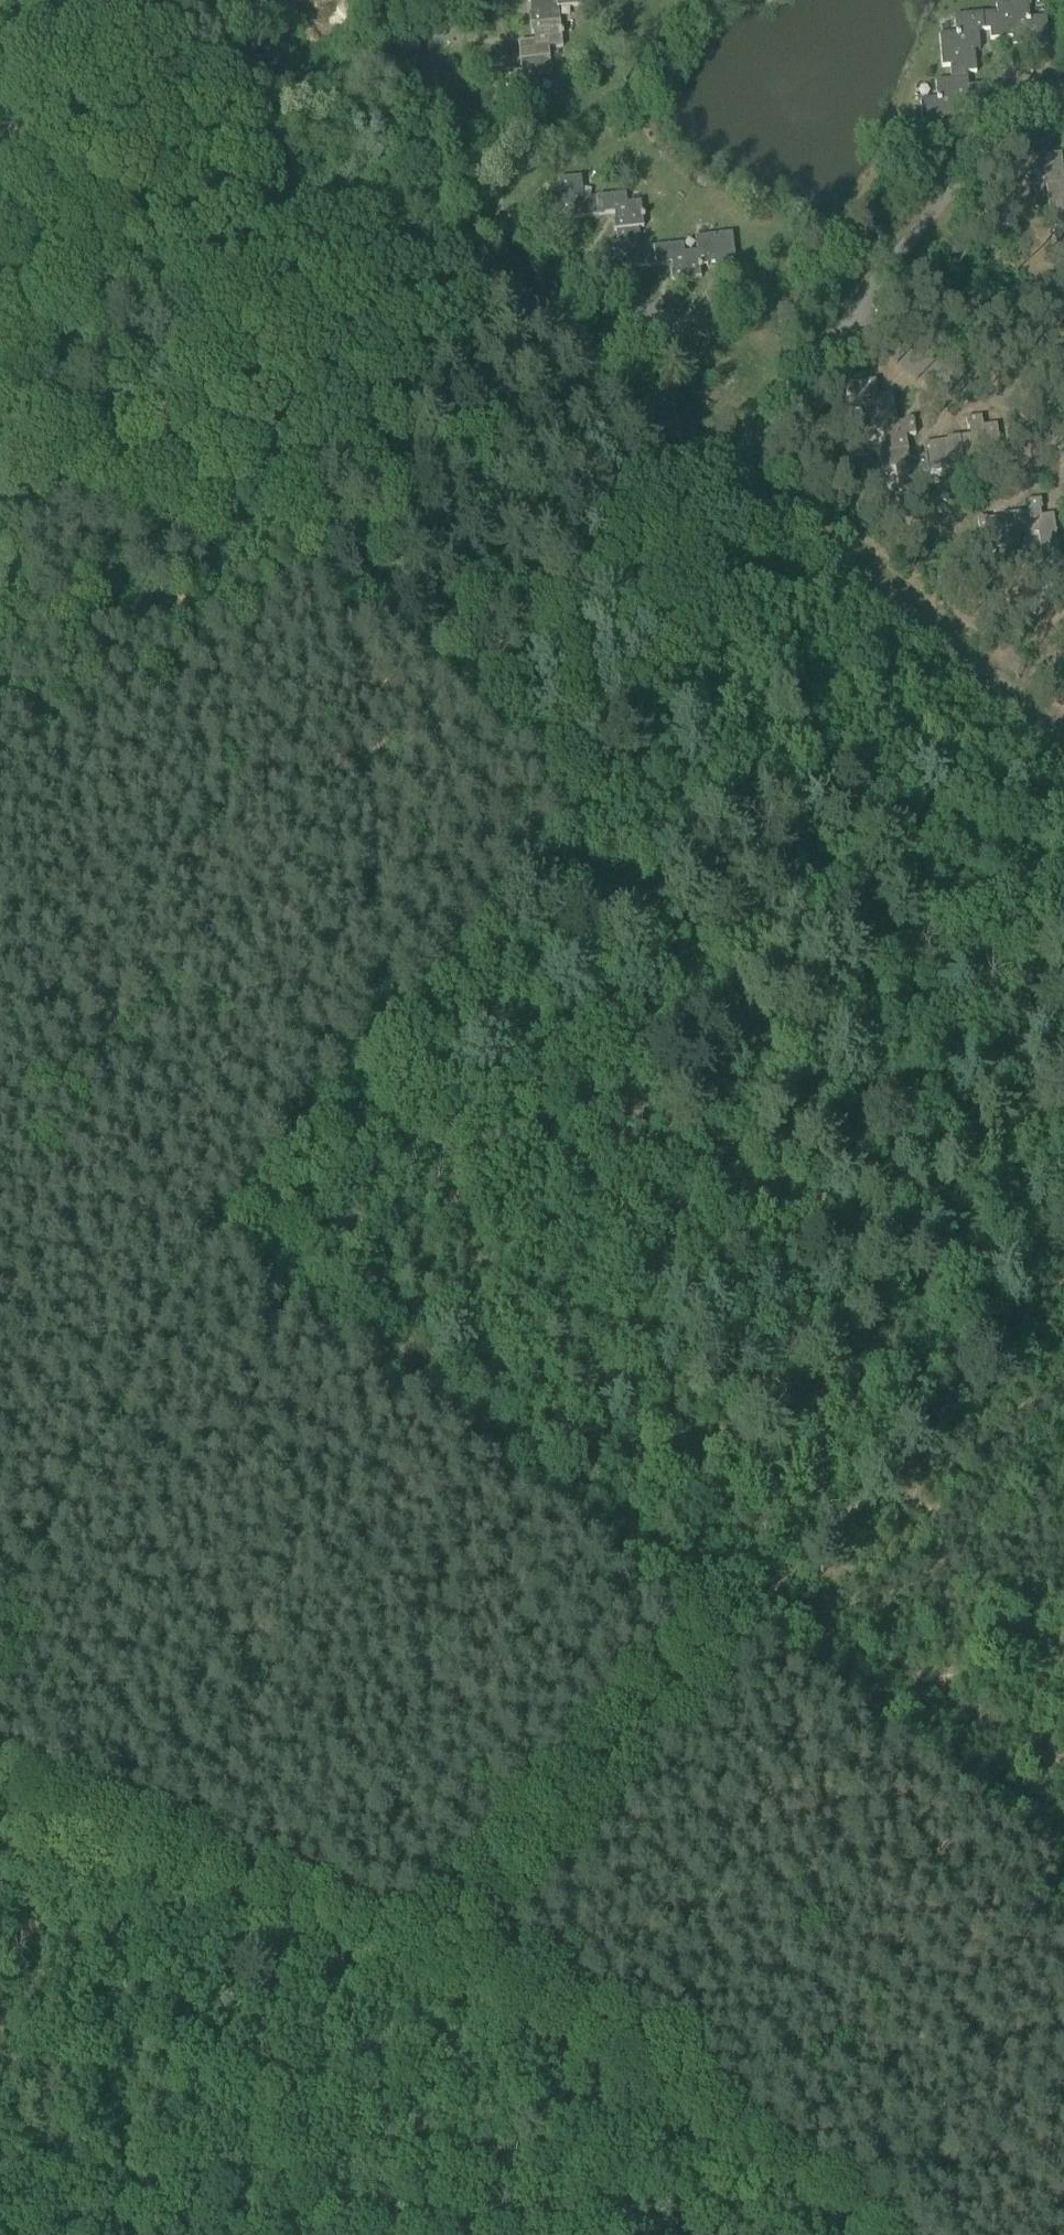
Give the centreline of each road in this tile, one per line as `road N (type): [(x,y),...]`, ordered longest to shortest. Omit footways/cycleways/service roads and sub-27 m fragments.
road 1 (track): [(418,1971),(1063,1280)]
road 2 (unclassified): [(0,235),(13,86),(41,0)]

